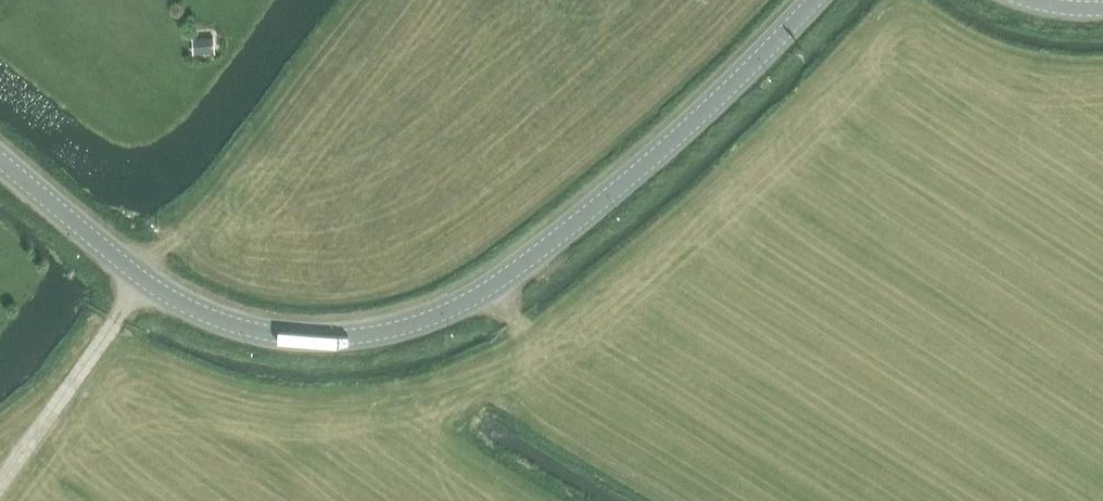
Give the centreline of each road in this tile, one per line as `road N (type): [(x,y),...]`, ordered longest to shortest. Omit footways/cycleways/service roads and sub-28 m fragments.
road 1 (tertiary): [(0,159),(140,275),(193,307),(306,335),(392,326),(482,292),(531,258),(668,144),(812,0)]
road 2 (track): [(0,480),(140,275)]

